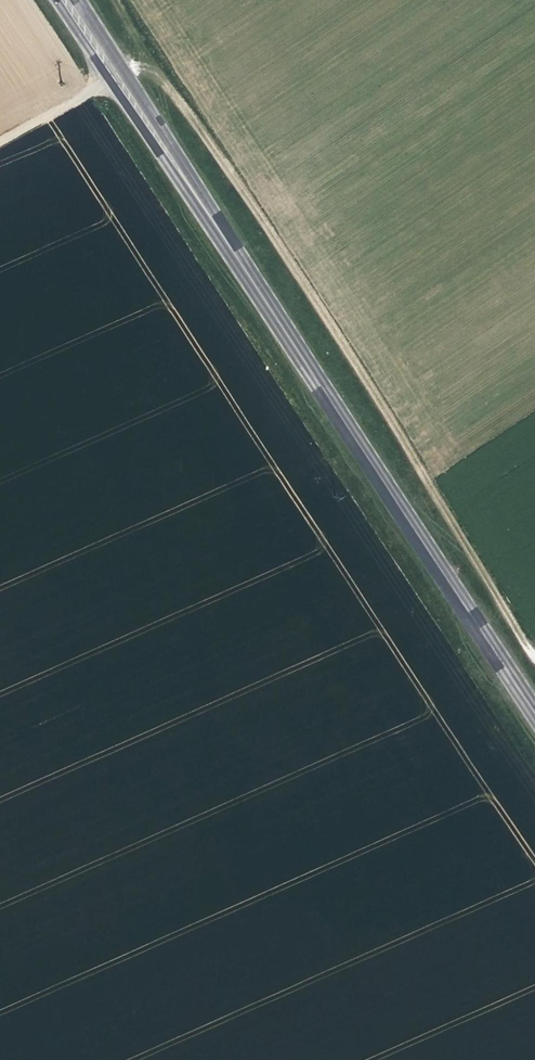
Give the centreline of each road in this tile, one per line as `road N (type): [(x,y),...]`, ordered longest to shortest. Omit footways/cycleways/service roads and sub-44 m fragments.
road 1 (primary): [(534,712),(118,74)]
road 2 (track): [(534,659),(339,326),(178,94),(151,65),(118,74)]
road 3 (unclassified): [(0,141),(118,74)]

